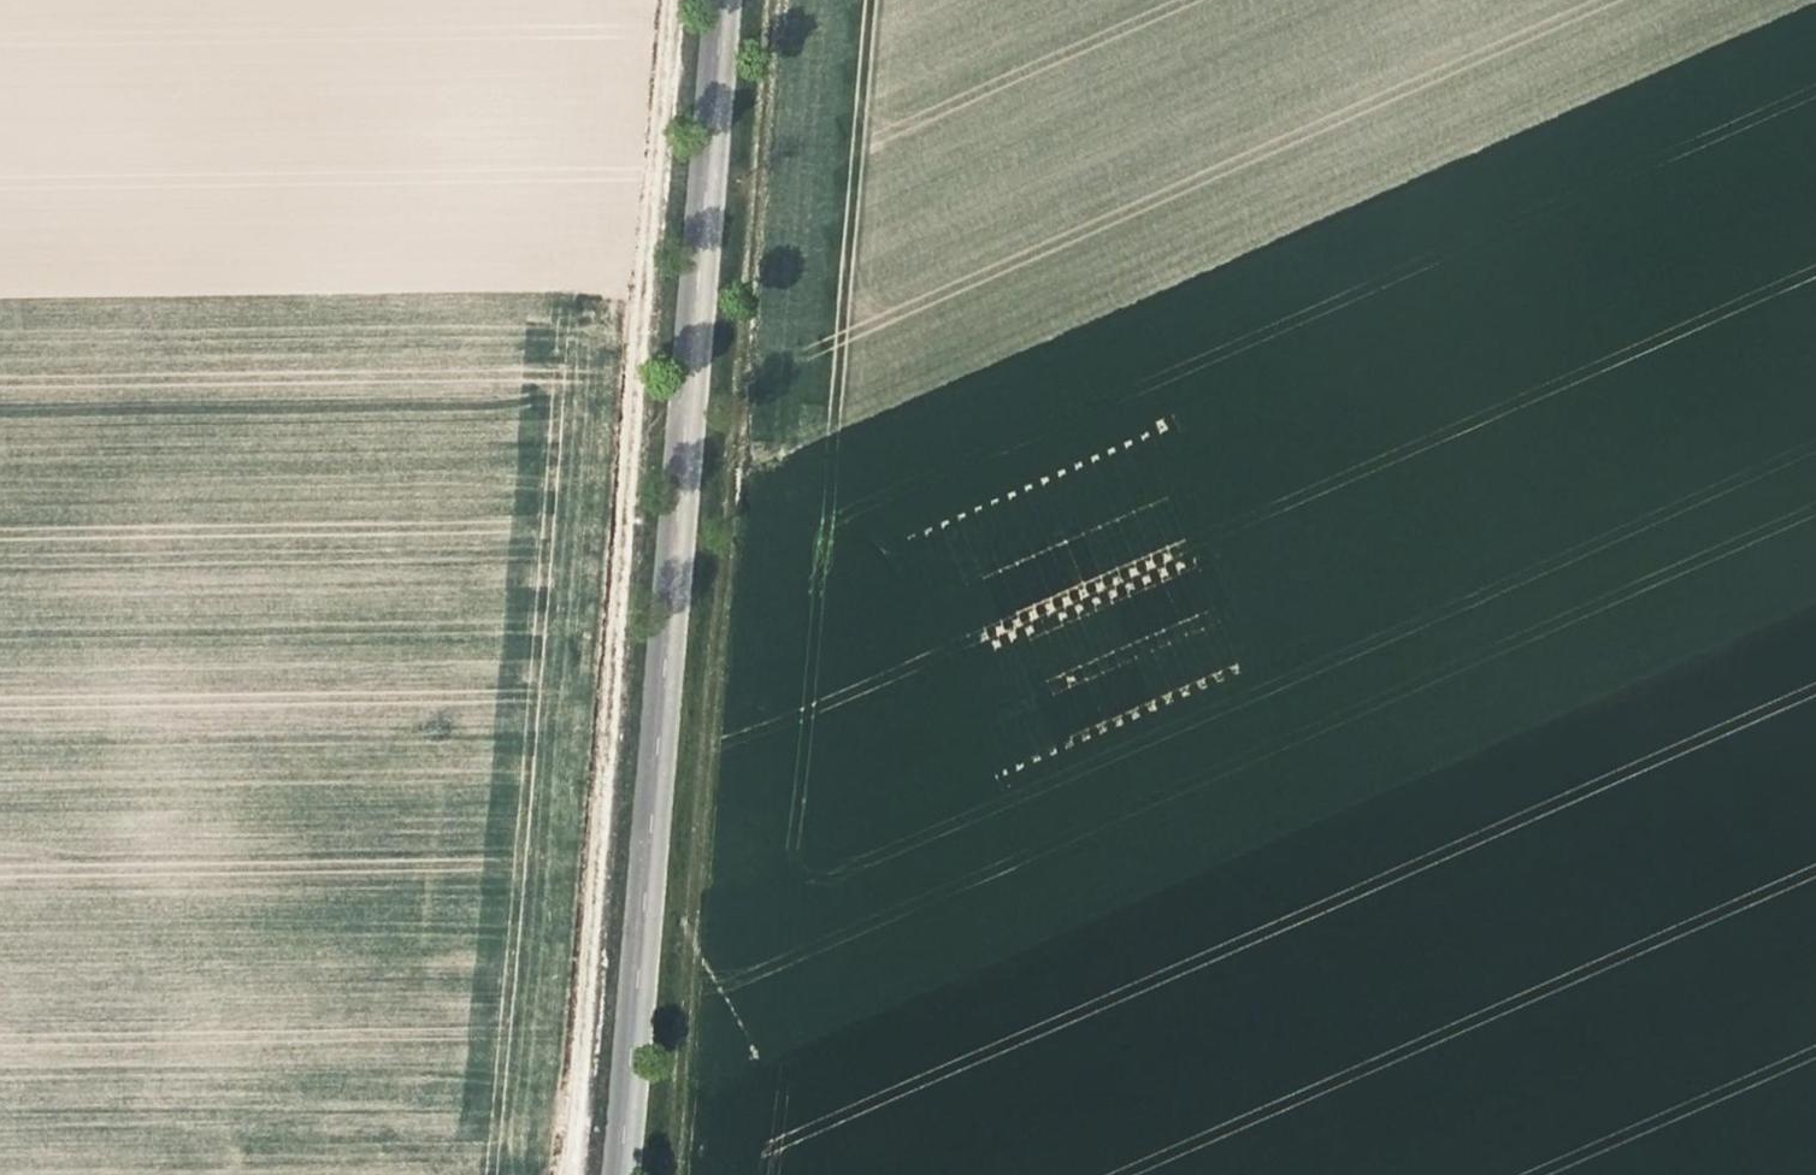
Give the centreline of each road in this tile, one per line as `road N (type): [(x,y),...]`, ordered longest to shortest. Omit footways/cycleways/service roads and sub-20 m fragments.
road 1 (tertiary): [(725,0),(620,1174)]

